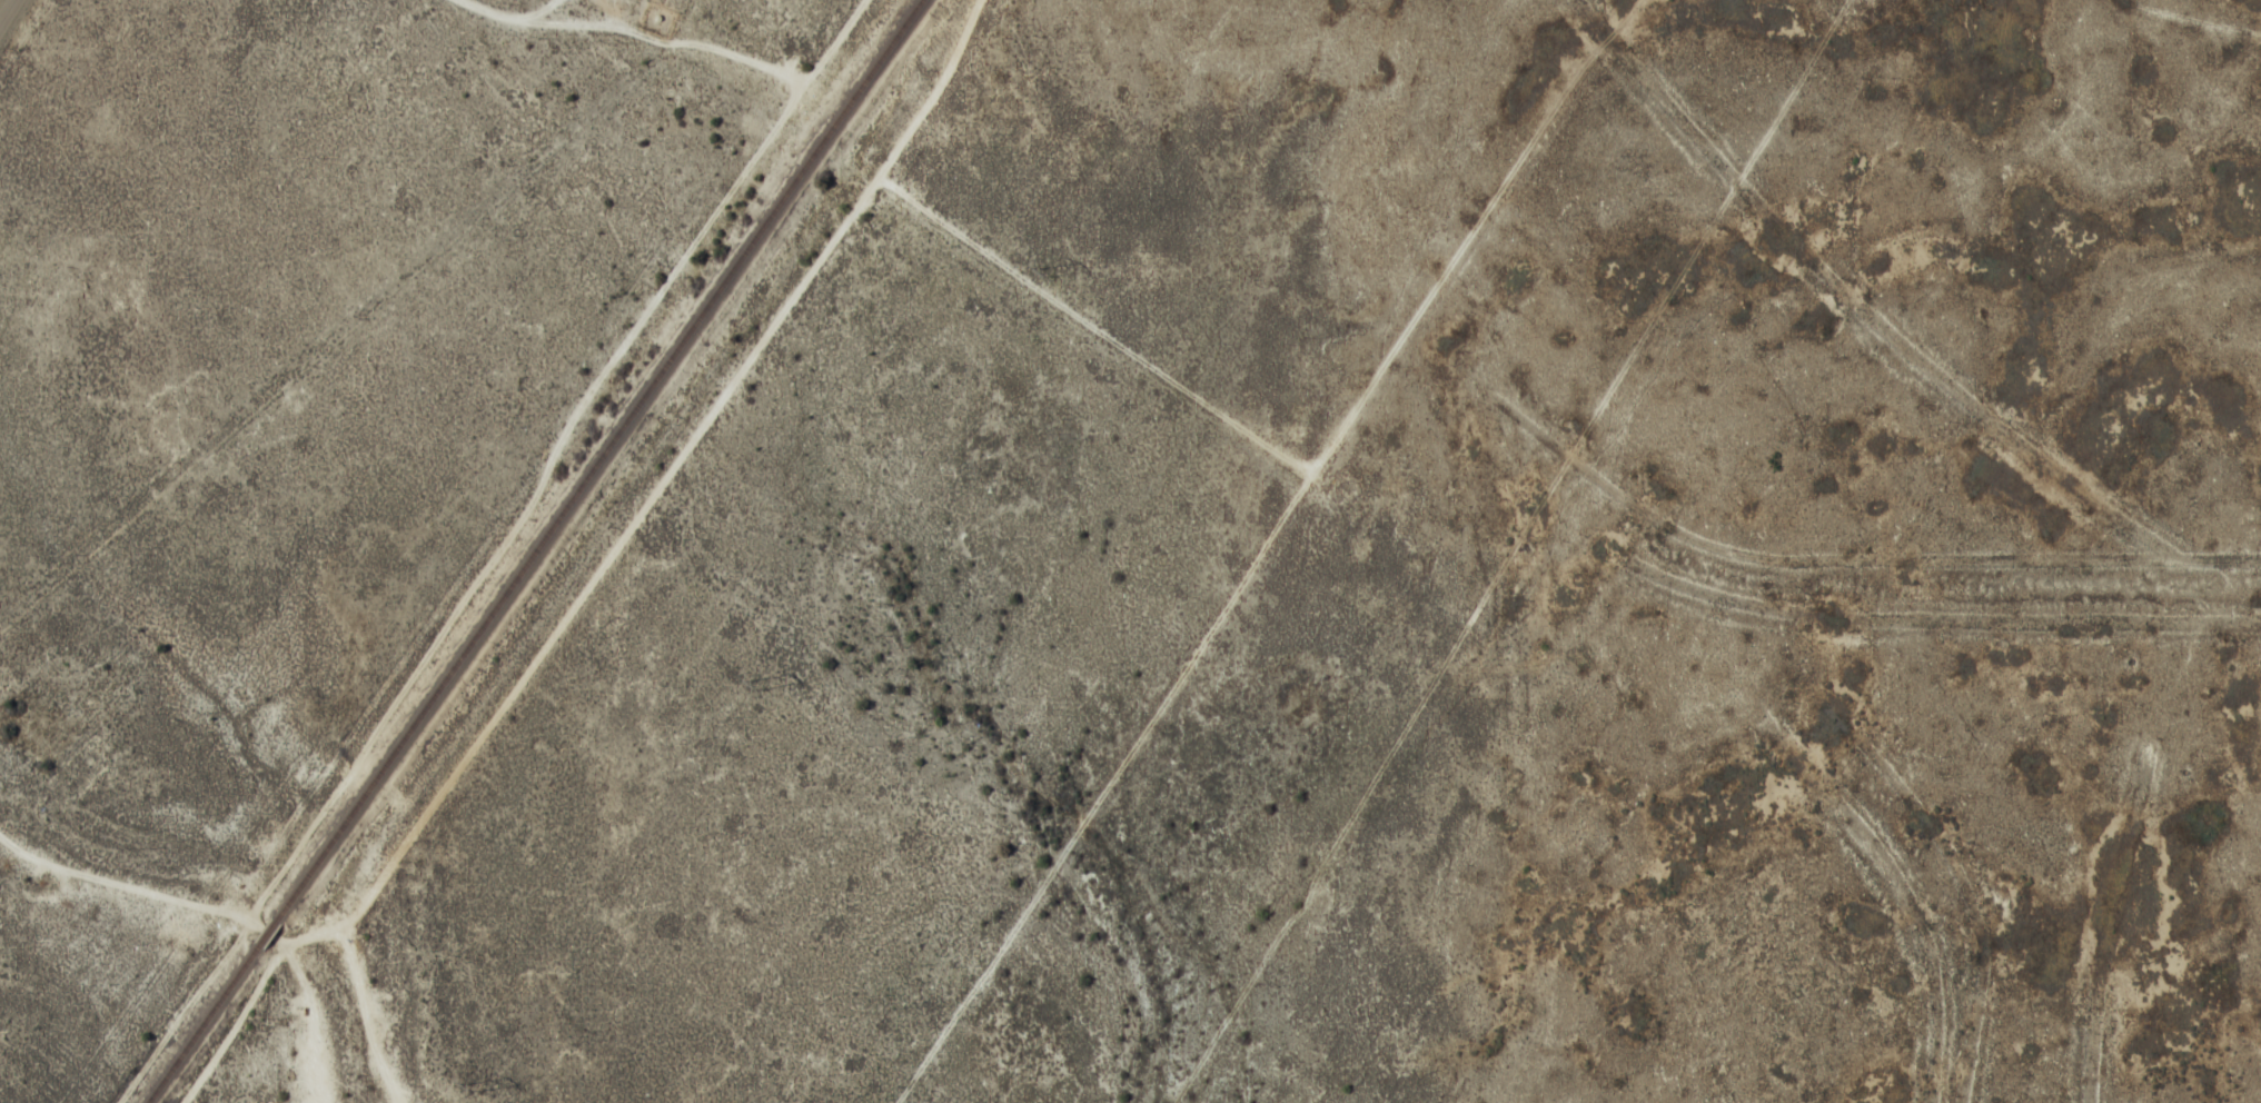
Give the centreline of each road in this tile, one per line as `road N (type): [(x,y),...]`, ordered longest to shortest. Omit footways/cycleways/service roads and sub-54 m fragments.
road 1 (residential): [(312,1102),(286,947),(958,70),(964,0)]
road 2 (residential): [(0,760),(79,758),(169,779),(241,831),(259,927),(286,947)]

